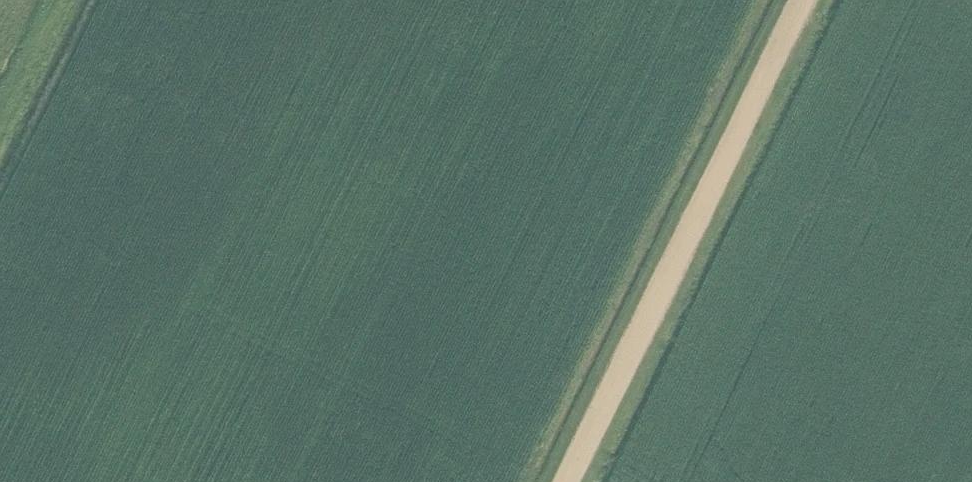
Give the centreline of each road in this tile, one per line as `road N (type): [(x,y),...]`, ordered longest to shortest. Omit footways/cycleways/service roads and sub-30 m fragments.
road 1 (track): [(568,481),(806,0)]

